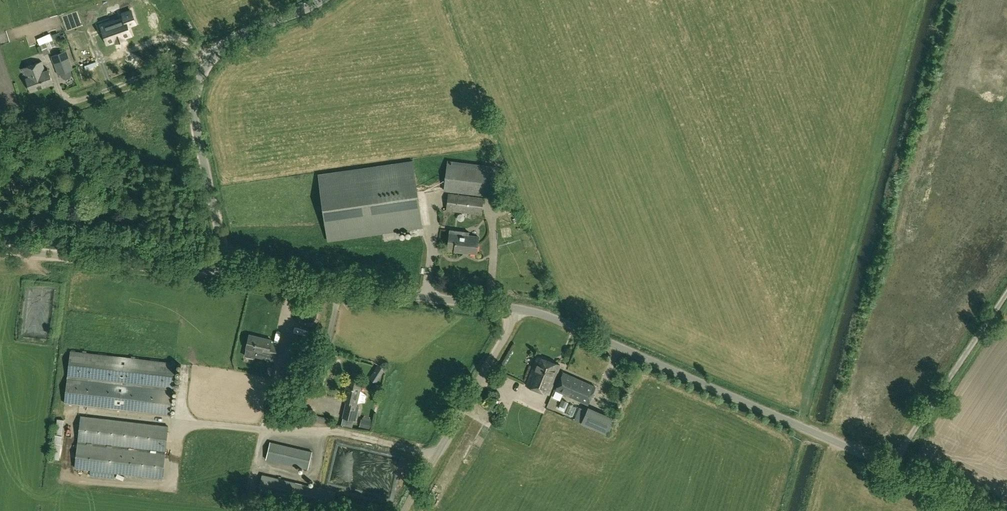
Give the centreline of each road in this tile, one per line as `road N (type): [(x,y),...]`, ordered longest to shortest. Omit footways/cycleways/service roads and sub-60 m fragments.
road 1 (unclassified): [(1006,509),(513,309)]
road 2 (unclassified): [(231,274),(194,87),(215,48),(323,0)]
road 3 (unclassified): [(513,309),(231,274)]
road 4 (unclassified): [(231,274),(0,248)]
road 5 (unclassified): [(401,510),(513,309)]

